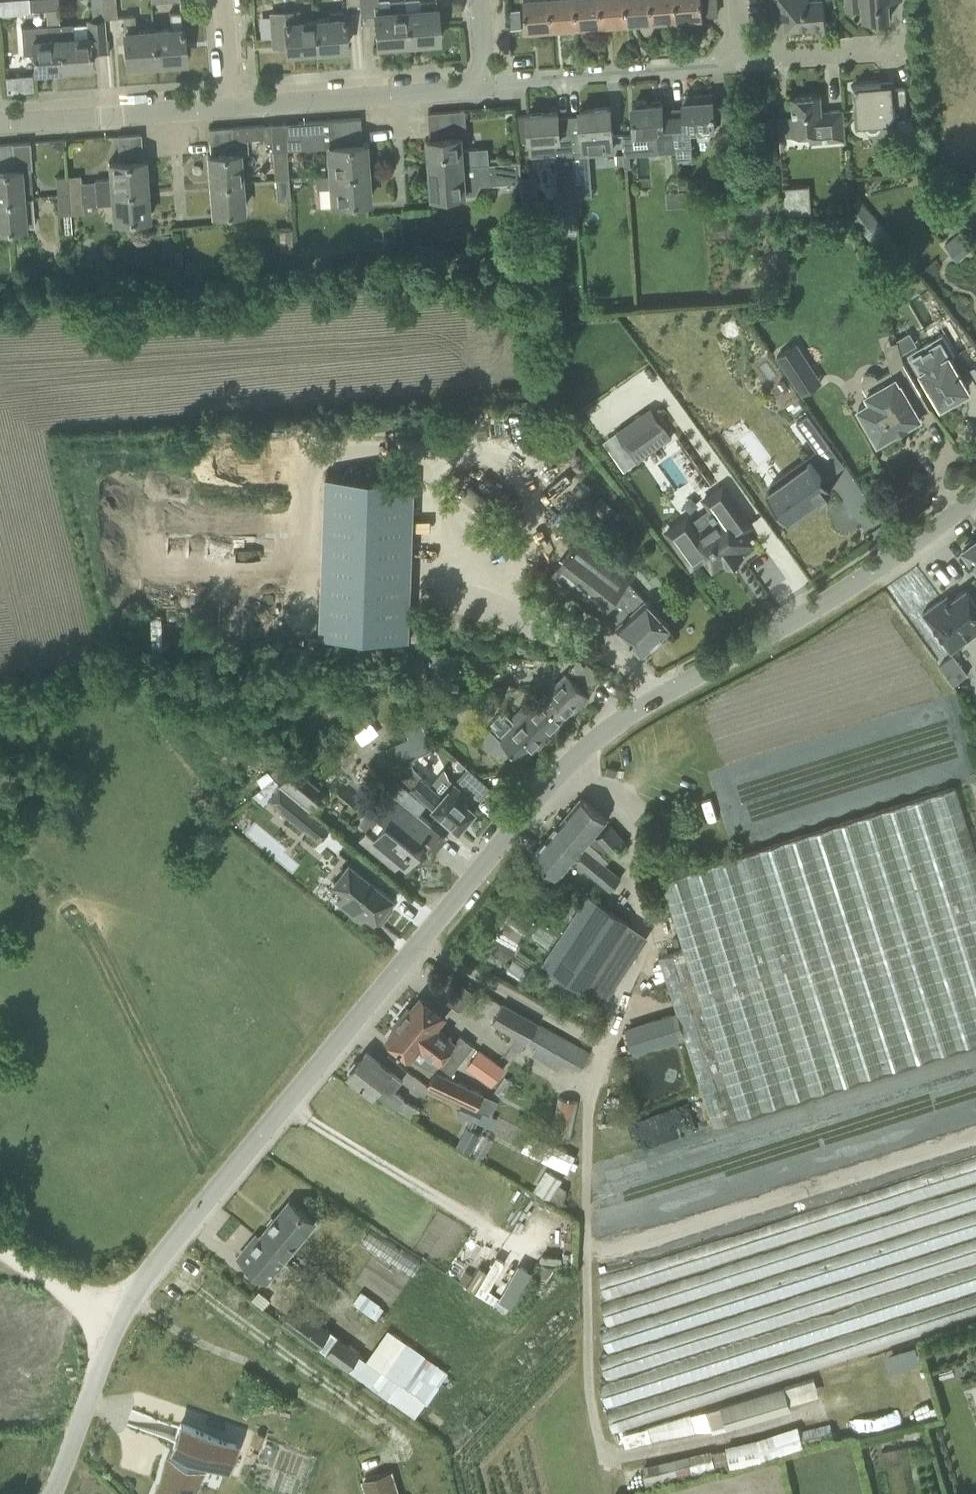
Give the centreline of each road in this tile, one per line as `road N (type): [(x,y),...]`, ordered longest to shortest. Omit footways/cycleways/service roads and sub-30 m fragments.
road 1 (unclassified): [(55,1493),(121,1316),(164,1249),(569,763),(605,731),(913,547),(975,498)]
road 2 (residential): [(476,82),(702,67),(734,49)]
road 3 (unclassified): [(231,113),(462,91),(476,82)]
road 4 (unclassified): [(0,129),(231,113)]
road 5 (residential): [(734,49),(752,59),(898,47)]
road 6 (track): [(121,1316),(0,1252)]

